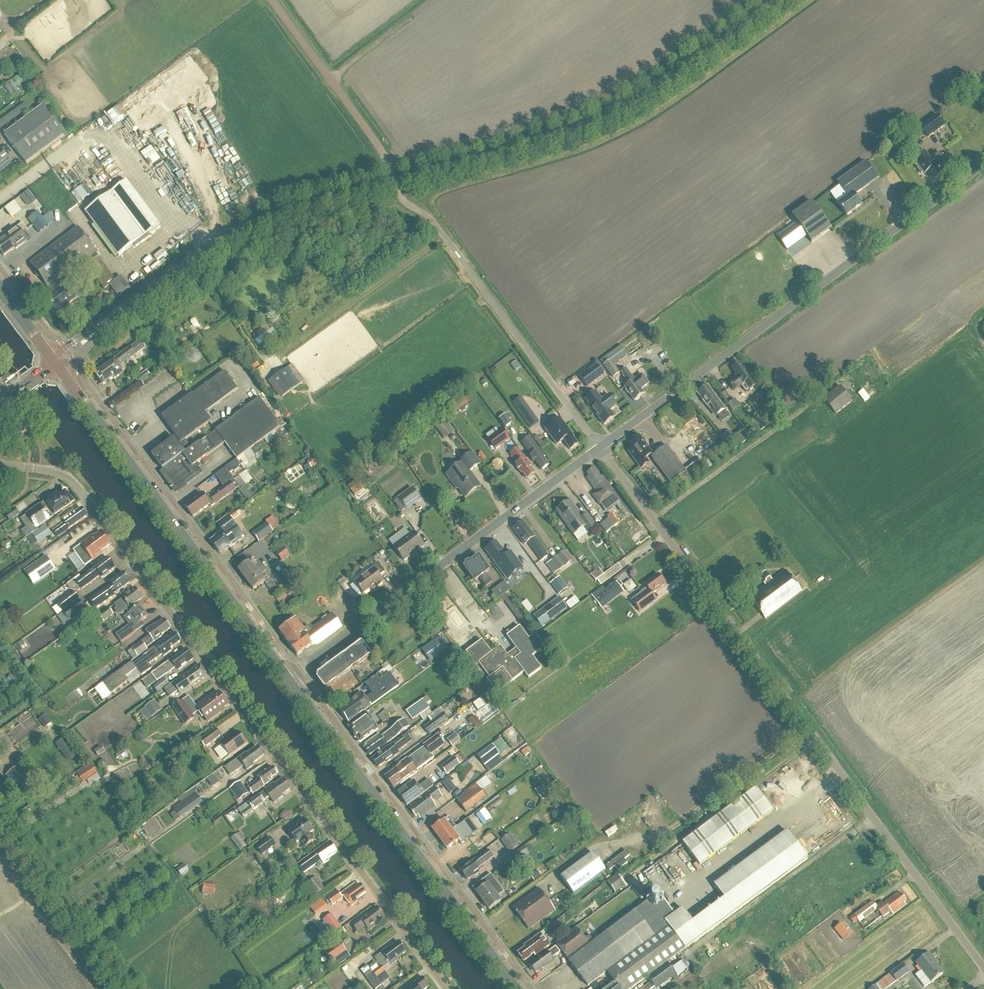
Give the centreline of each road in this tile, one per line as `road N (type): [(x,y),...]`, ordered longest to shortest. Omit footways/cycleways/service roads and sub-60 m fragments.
road 1 (tertiary): [(55,364),(231,236),(564,136),(623,110),(778,0)]
road 2 (unclassified): [(448,988),(73,480),(0,465)]
road 3 (unclassified): [(983,971),(599,449)]
road 4 (unclassified): [(599,449),(983,165)]
road 5 (unclassified): [(281,677),(599,449)]
road 6 (secondary): [(510,988),(281,677)]
road 7 (secondary): [(281,677),(55,364)]
road 8 (unclassified): [(0,825),(120,988)]

